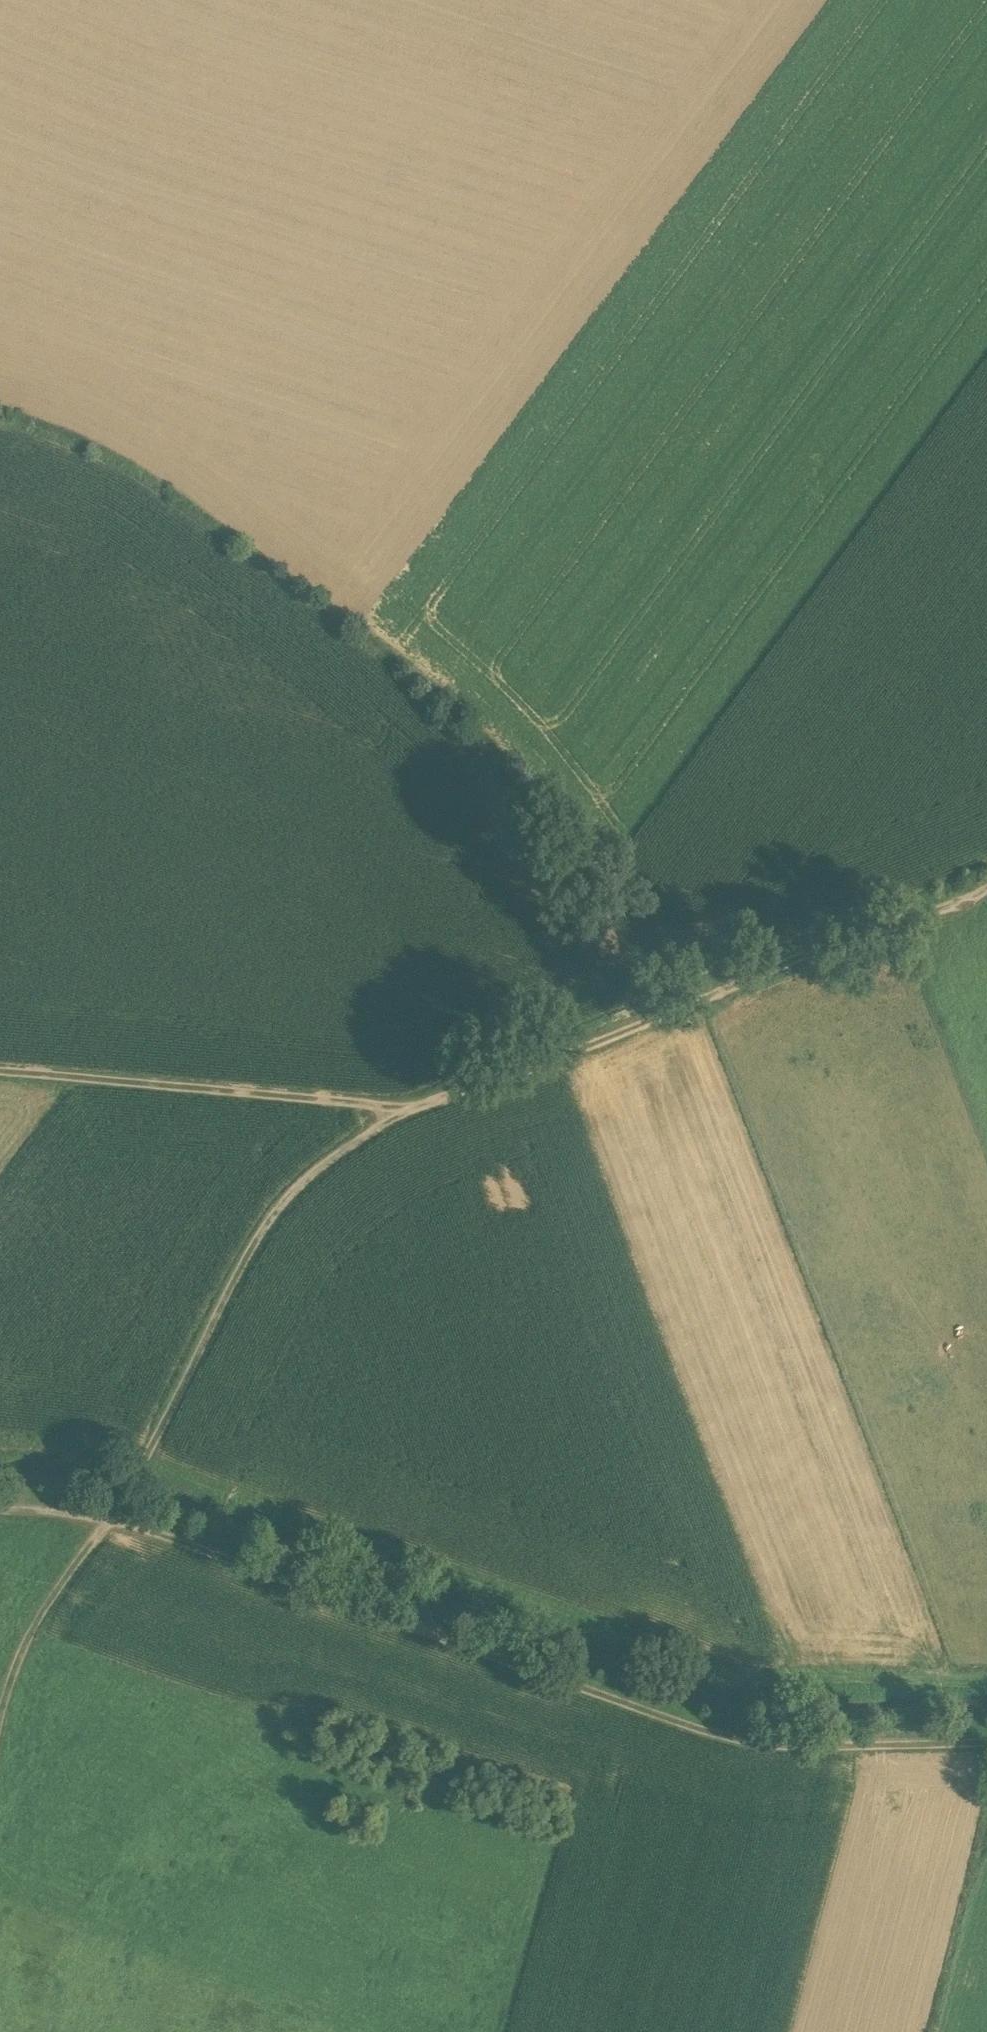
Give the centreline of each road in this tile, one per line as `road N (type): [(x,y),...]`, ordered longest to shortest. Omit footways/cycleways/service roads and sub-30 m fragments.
road 1 (track): [(160,1466),(276,1242),(334,1178),(422,1122),(986,905)]
road 2 (track): [(986,1755),(748,1755),(128,1530),(0,1515)]
road 3 (track): [(986,1685),(789,1691),(160,1466),(128,1530)]
road 4 (track): [(0,426),(145,481),(377,654),(562,823),(614,901),(664,1033)]
road 5 (track): [(0,1081),(408,1118),(414,1126)]
road 6 (track): [(0,1787),(39,1651),(128,1530)]

